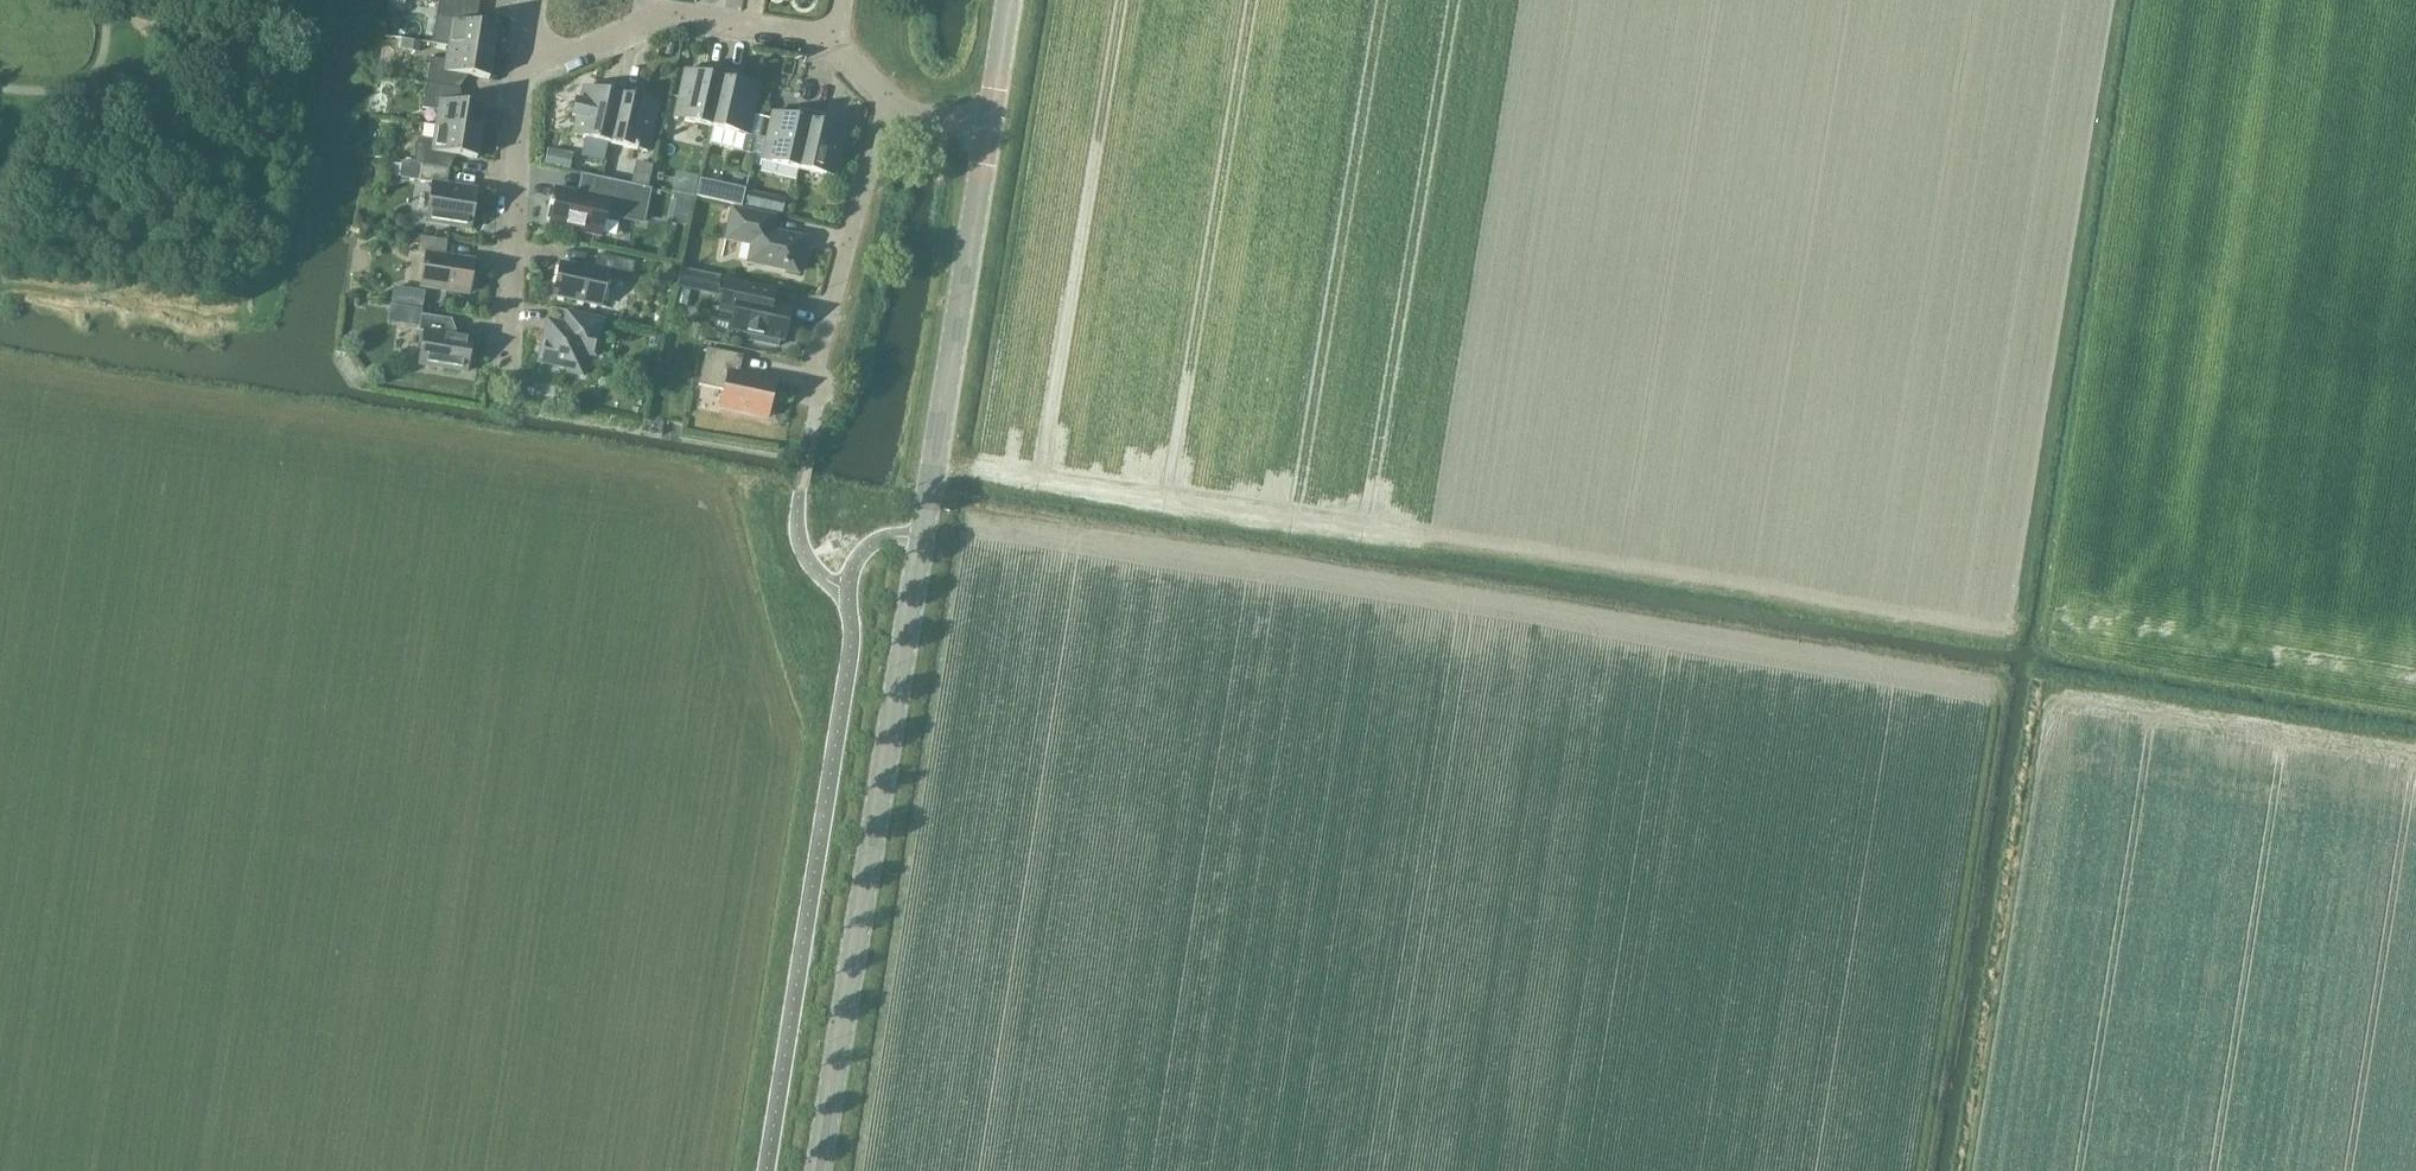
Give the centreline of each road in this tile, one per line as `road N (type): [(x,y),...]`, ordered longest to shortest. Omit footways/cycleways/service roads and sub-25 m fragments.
road 1 (tertiary): [(818,1170),(988,130)]
road 2 (residential): [(835,42),(673,15),(517,70)]
road 3 (residential): [(817,390),(815,362),(883,100)]
road 4 (residential): [(517,70),(503,364)]
road 5 (tertiary): [(988,130),(1009,0)]

